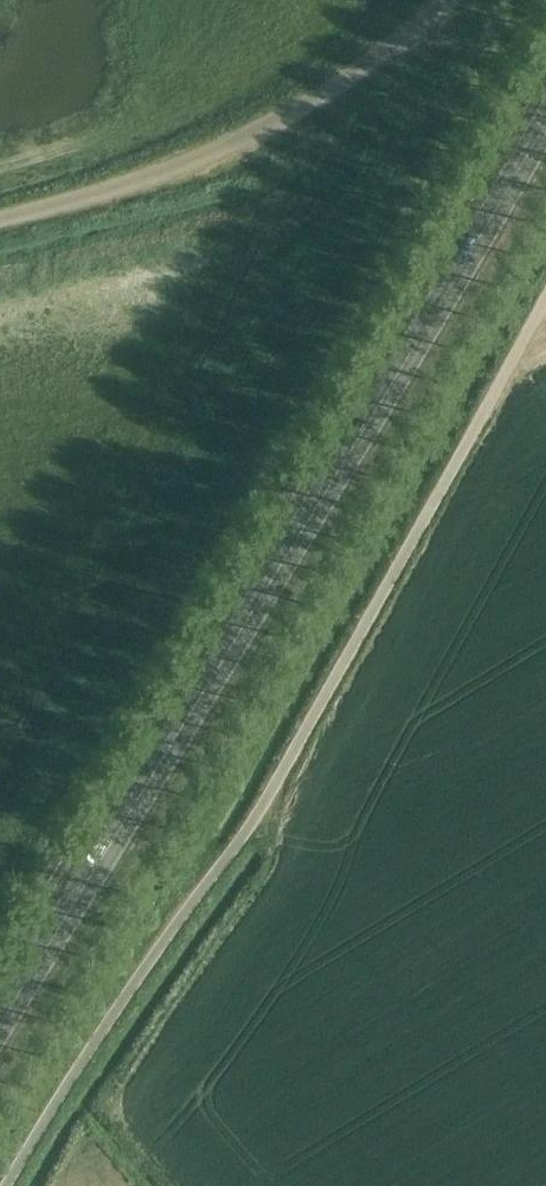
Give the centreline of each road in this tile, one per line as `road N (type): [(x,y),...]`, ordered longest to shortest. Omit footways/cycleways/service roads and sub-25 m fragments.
road 1 (primary): [(0,1019),(545,120)]
road 2 (unclassified): [(8,1185),(261,814),(545,290)]
road 3 (unclassified): [(0,219),(79,199),(264,127),(452,0)]

